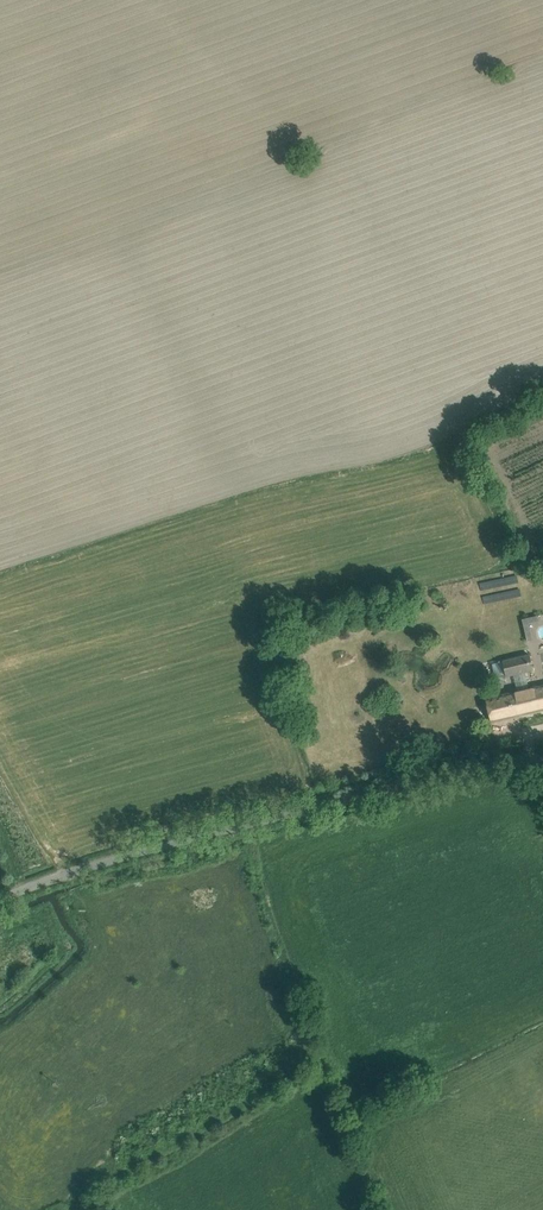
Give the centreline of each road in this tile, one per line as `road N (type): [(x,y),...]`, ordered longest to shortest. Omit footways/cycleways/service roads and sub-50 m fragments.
road 1 (unclassified): [(542,759),(315,807),(0,899)]
road 2 (track): [(542,405),(435,452),(328,474)]

